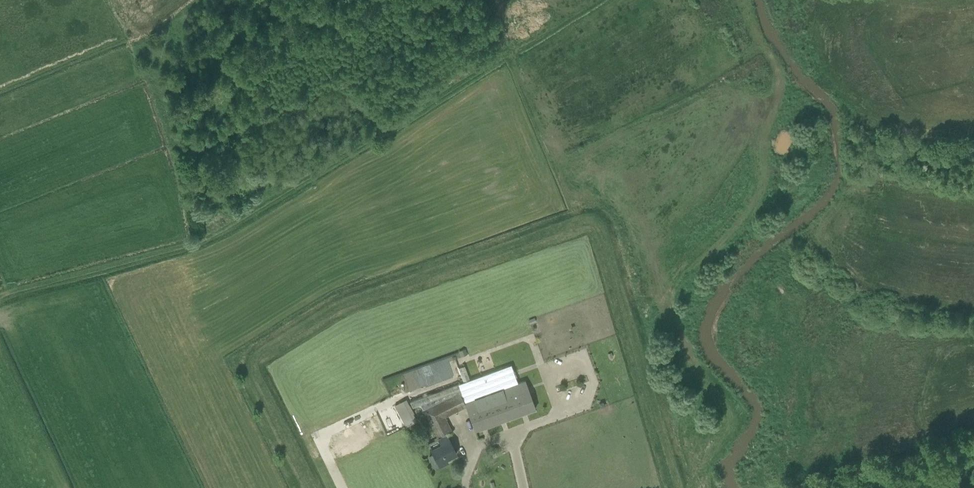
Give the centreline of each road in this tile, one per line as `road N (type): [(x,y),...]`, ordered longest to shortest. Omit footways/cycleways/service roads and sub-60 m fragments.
road 1 (track): [(0,296),(194,236),(187,176),(318,82)]
road 2 (unclassified): [(816,487),(973,442)]

